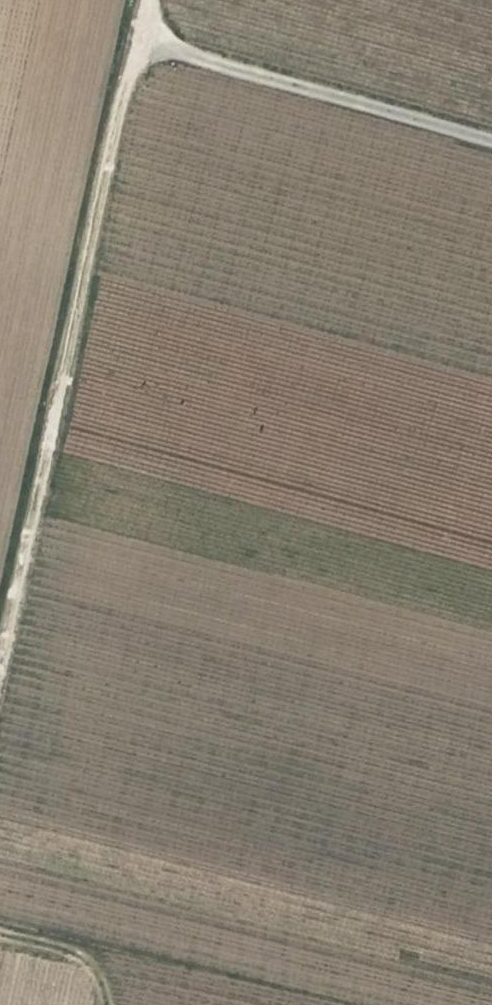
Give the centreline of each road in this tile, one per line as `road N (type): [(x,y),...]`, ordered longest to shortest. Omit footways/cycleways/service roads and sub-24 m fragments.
road 1 (track): [(0,679),(122,95),(145,43)]
road 2 (track): [(491,139),(145,43)]
road 3 (track): [(92,1004),(80,958),(0,935)]

